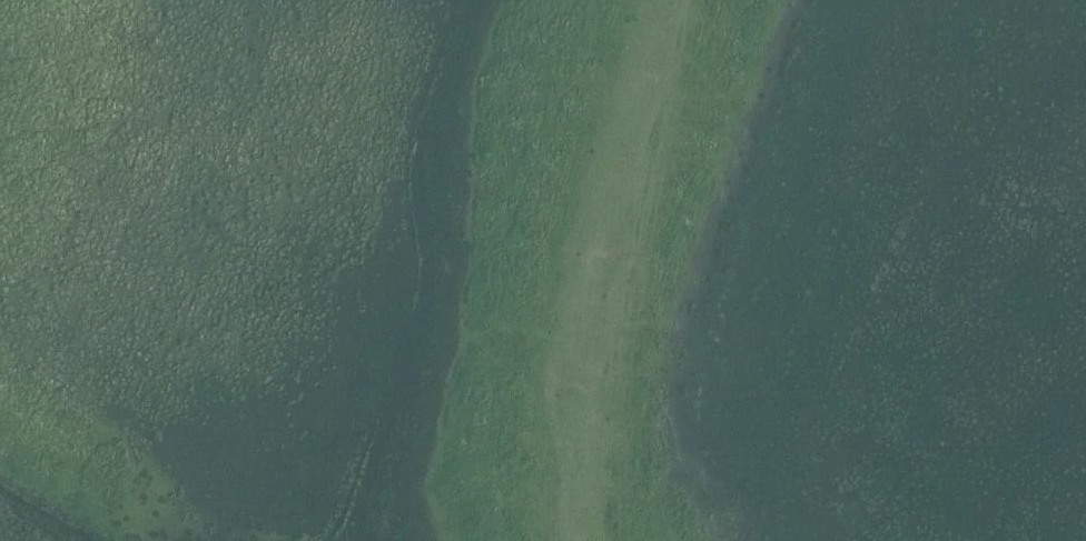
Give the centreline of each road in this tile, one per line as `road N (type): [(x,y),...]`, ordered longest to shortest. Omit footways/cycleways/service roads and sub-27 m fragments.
road 1 (track): [(591,540),(578,405),(583,310),(658,0)]

